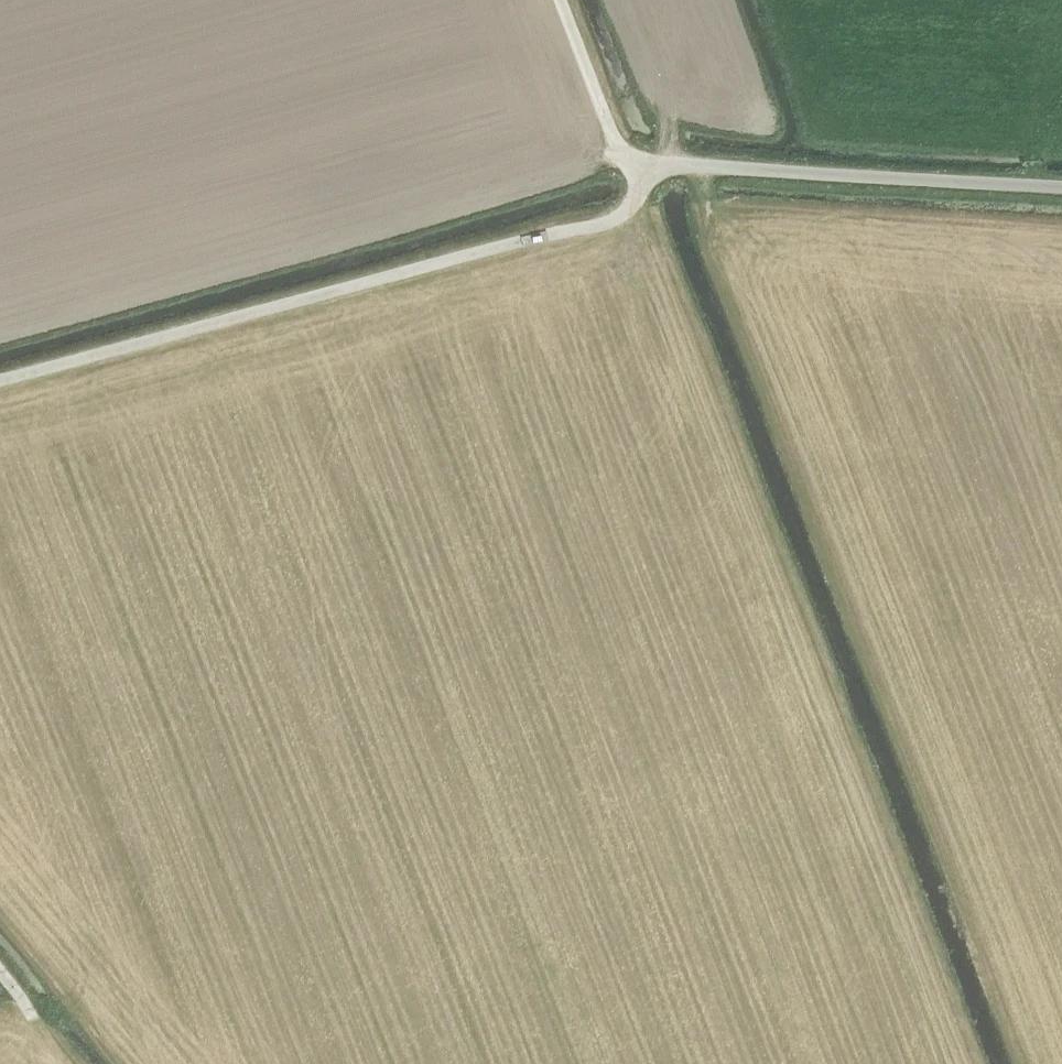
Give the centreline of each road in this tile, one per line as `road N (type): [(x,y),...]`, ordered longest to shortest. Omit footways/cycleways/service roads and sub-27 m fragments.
road 1 (track): [(0,381),(616,220),(638,194),(645,161),(625,152),(607,126),(558,0)]
road 2 (unclassified): [(1061,187),(645,161)]

